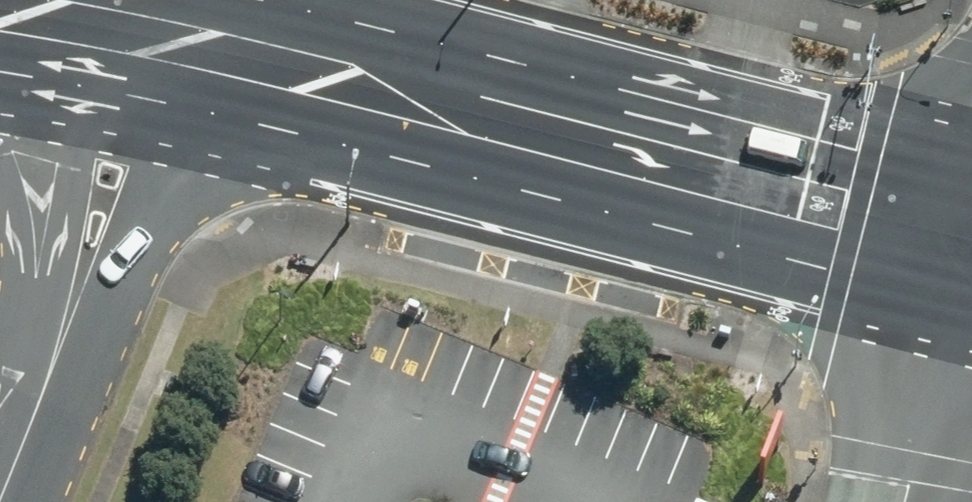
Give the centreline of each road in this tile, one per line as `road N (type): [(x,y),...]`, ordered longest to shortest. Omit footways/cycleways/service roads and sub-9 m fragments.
road 1 (primary): [(971,252),(380,90),(150,40)]
road 2 (residential): [(0,493),(92,270),(150,40)]
road 3 (unclassified): [(916,501),(971,280)]
road 4 (primary): [(150,40),(0,15)]

